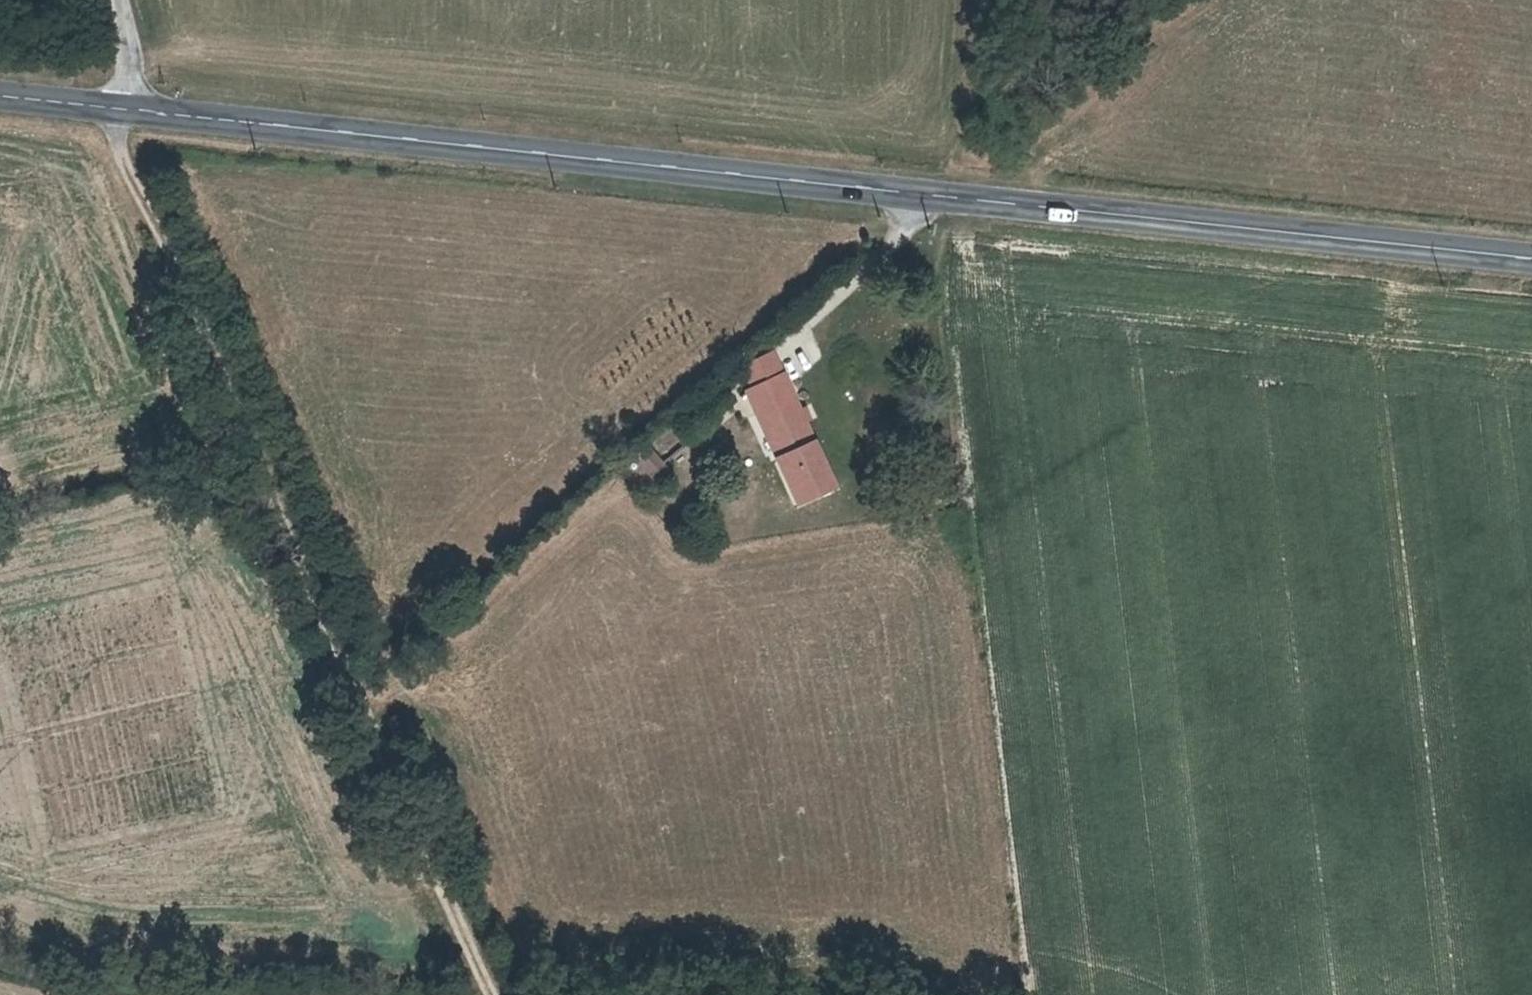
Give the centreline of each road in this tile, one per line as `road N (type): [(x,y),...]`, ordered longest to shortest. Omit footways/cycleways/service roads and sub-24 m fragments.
road 1 (secondary): [(131,113),(1531,260)]
road 2 (track): [(131,113),(123,154),(195,290),(487,994)]
road 3 (secondary): [(0,98),(131,113)]

